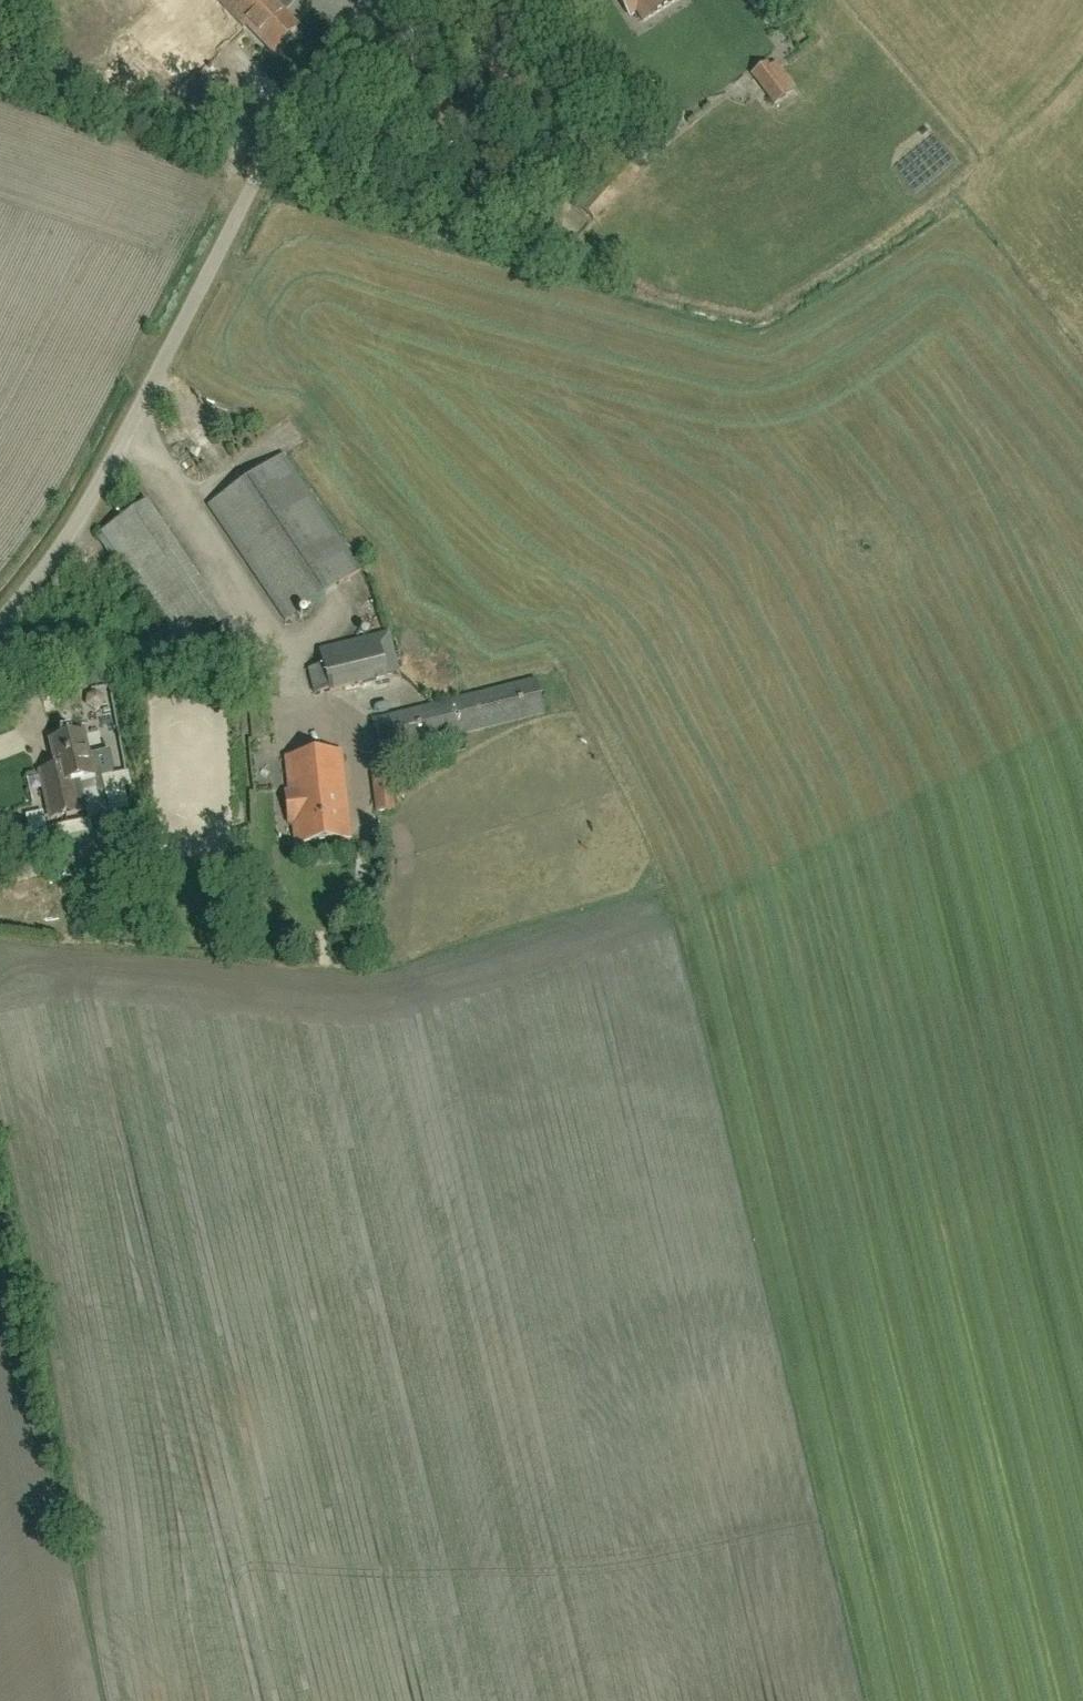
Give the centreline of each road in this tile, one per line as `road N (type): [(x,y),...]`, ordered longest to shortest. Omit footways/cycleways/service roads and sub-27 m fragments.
road 1 (unclassified): [(0,621),(76,518),(131,425),(291,119),(337,63),(422,0)]

